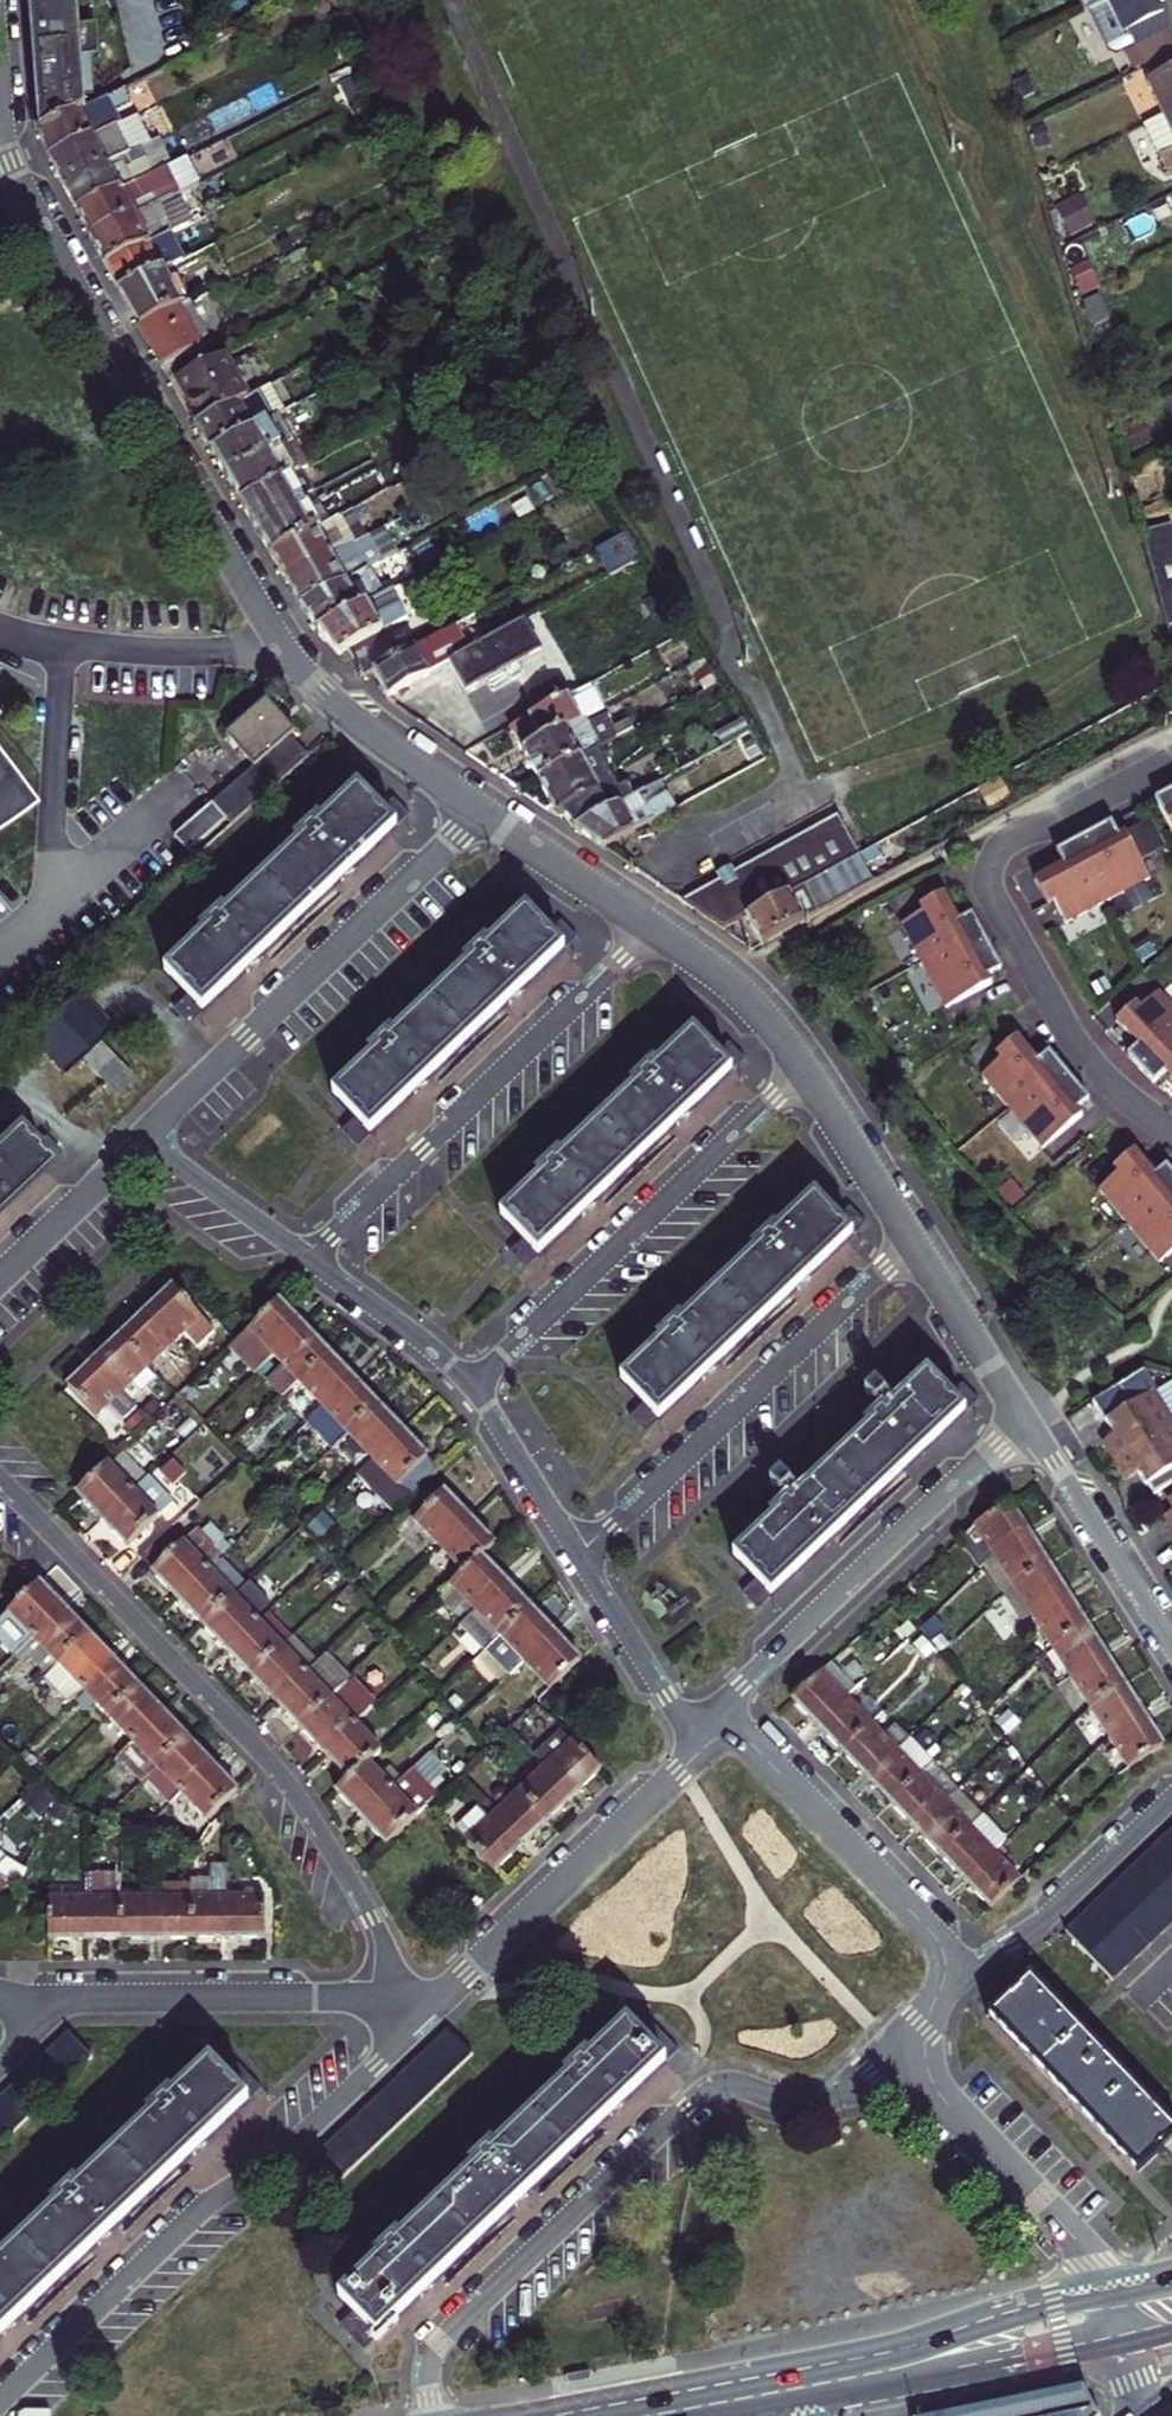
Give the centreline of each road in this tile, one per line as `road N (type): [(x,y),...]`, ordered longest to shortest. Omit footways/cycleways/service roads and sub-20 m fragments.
road 1 (residential): [(484,809),(338,707),(287,652),(39,221),(13,166),(0,112)]
road 2 (residential): [(394,2003),(386,1948),(307,1808),(0,1474)]
road 3 (residential): [(430,2415),(427,2371),(441,2338),(703,2096),(740,2088),(785,2101),(821,2099),(893,2047)]
road 4 (residential): [(429,2009),(277,2158),(207,2206),(0,2399)]
road 5 (secondary): [(1113,2288),(888,2352),(550,2415)]
road 6 (residential): [(1171,1134),(1084,1055),(996,904),(990,873),(998,849),(1016,833),(1171,757)]
road 7 (residential): [(308,1258),(657,930)]
road 8 (residential): [(143,1142),(484,809)]
road 9 (residential): [(803,1067),(472,1391)]
road 10 (residential): [(578,1552),(912,1243)]
road 11 (residential): [(1027,1412),(748,1677),(730,1721)]
road 12 (secondary): [(753,2415),(1130,2343)]
road 13 (residential): [(699,1751),(429,2009)]
road 14 (residential): [(44,2001),(394,2003)]
road 15 (residential): [(944,1976),(932,1933),(730,1721)]
road 16 (residential): [(893,2047),(1075,2237),(1113,2288)]
road 17 (residential): [(944,1976),(1037,1925),(1171,1798)]
road 18 (residential): [(1171,1639),(1027,1412)]
road 19 (residential): [(578,1552),(699,1751)]
road 20 (residential): [(308,1258),(427,1345),(472,1391)]
road 21 (residential): [(657,930),(484,809)]
road 22 (residential): [(912,1243),(803,1067)]
road 23 (residential): [(1027,1412),(912,1243)]
road 24 (residential): [(143,1142),(308,1258)]
road 25 (residential): [(803,1067),(723,976),(657,930)]
road 26 (residential): [(0,1281),(143,1142)]
road 27 (residential): [(472,1391),(578,1552)]
road 28 (track): [(115,1169),(27,1083),(0,1107)]
road 29 (track): [(124,986),(211,1075)]

